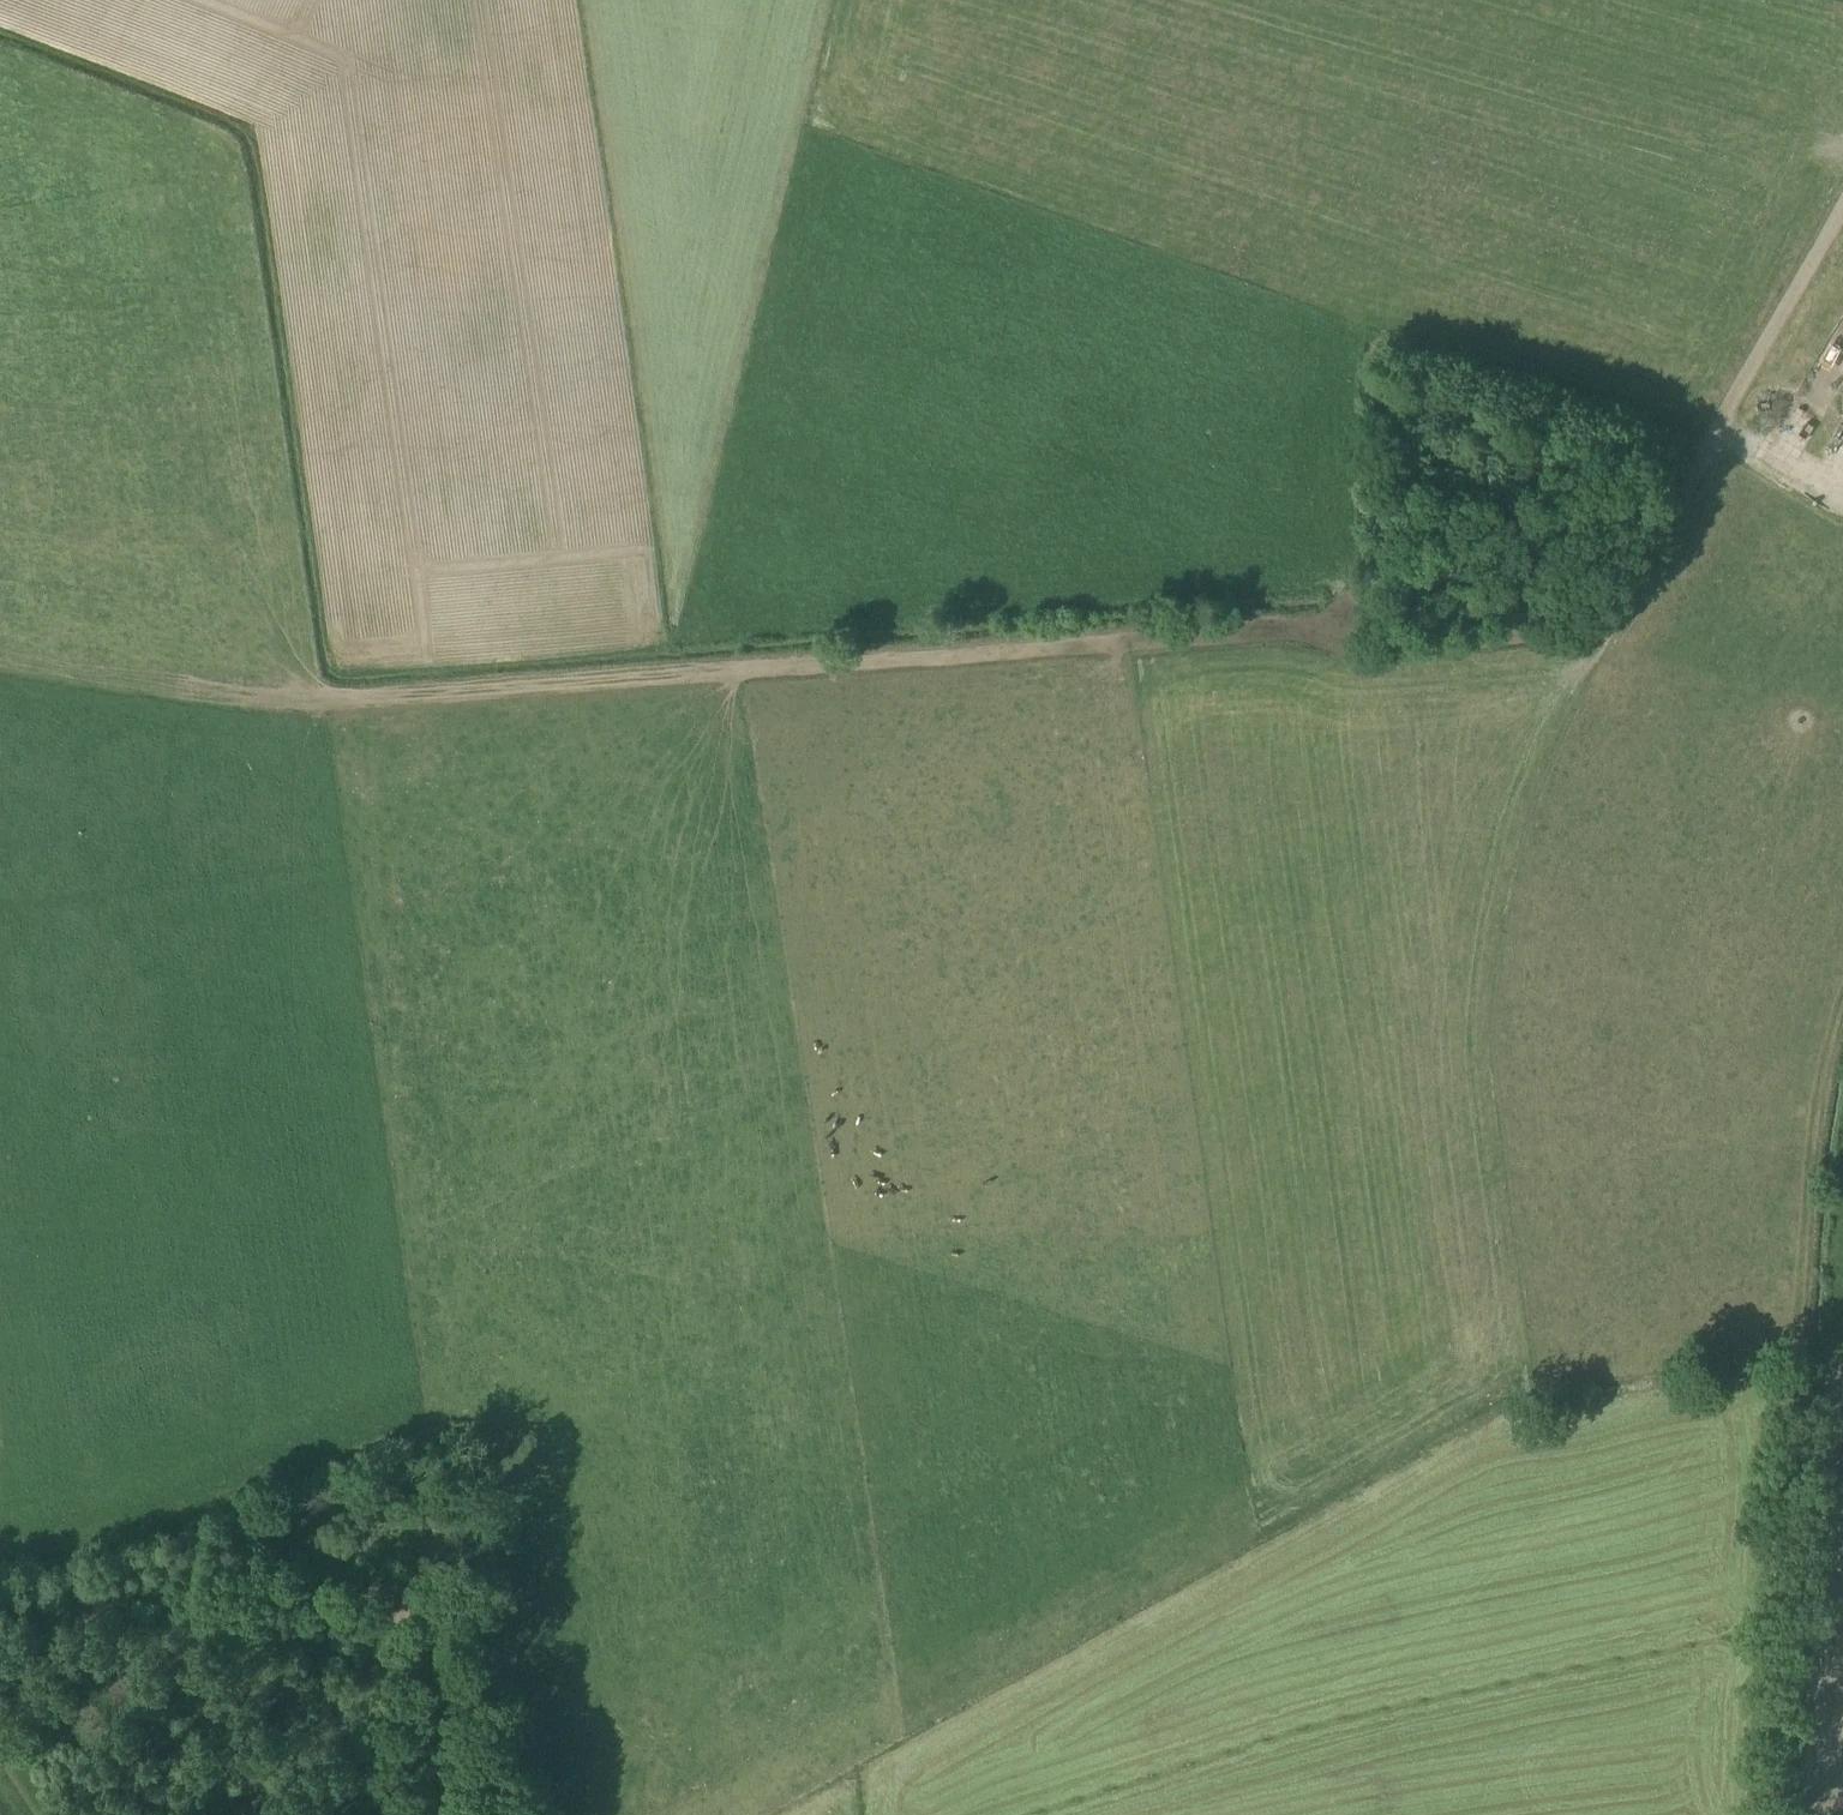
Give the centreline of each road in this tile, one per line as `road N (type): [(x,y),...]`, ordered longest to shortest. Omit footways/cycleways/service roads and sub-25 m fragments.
road 1 (track): [(1842,202),(1640,585),(1603,625),(1373,650),(1281,629),(320,702)]
road 2 (track): [(1842,1012),(1808,1181),(1776,1814)]

